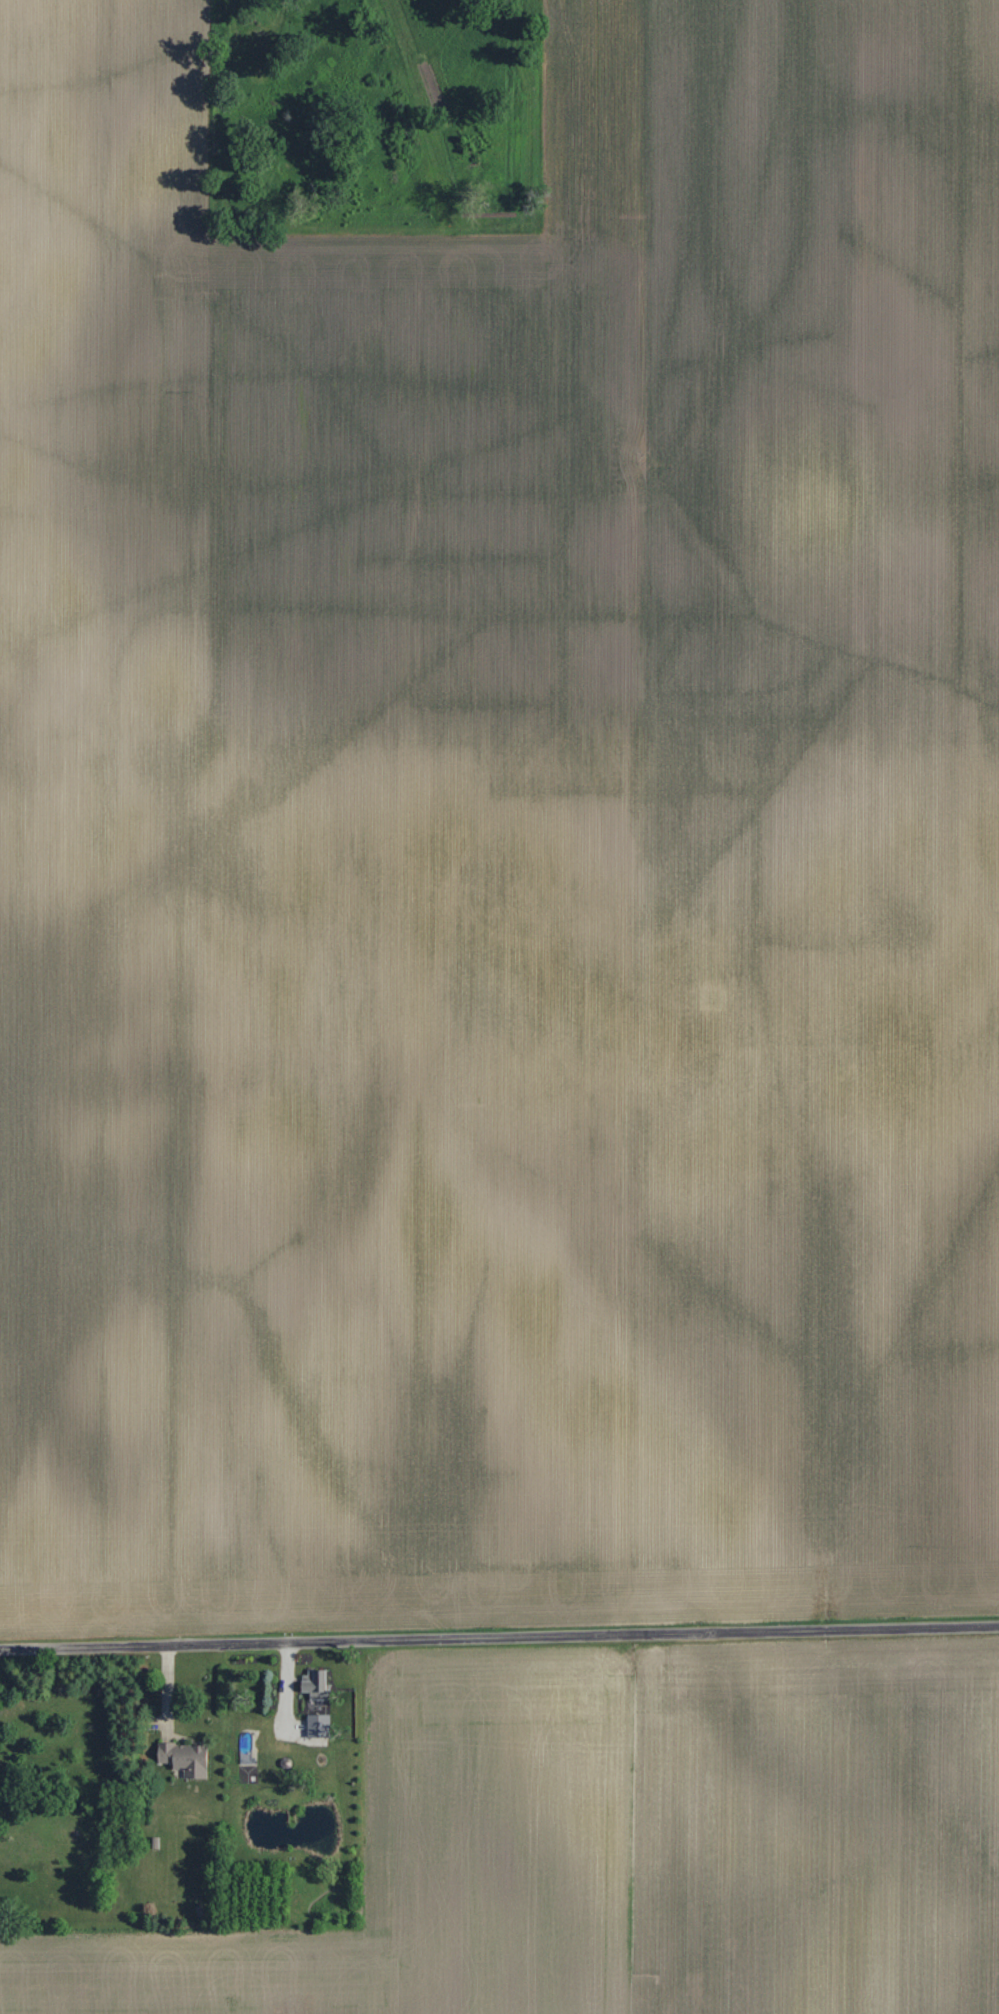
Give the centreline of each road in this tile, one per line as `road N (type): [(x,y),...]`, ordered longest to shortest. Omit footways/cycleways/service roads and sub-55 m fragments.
road 1 (residential): [(0,1618),(998,1614)]

